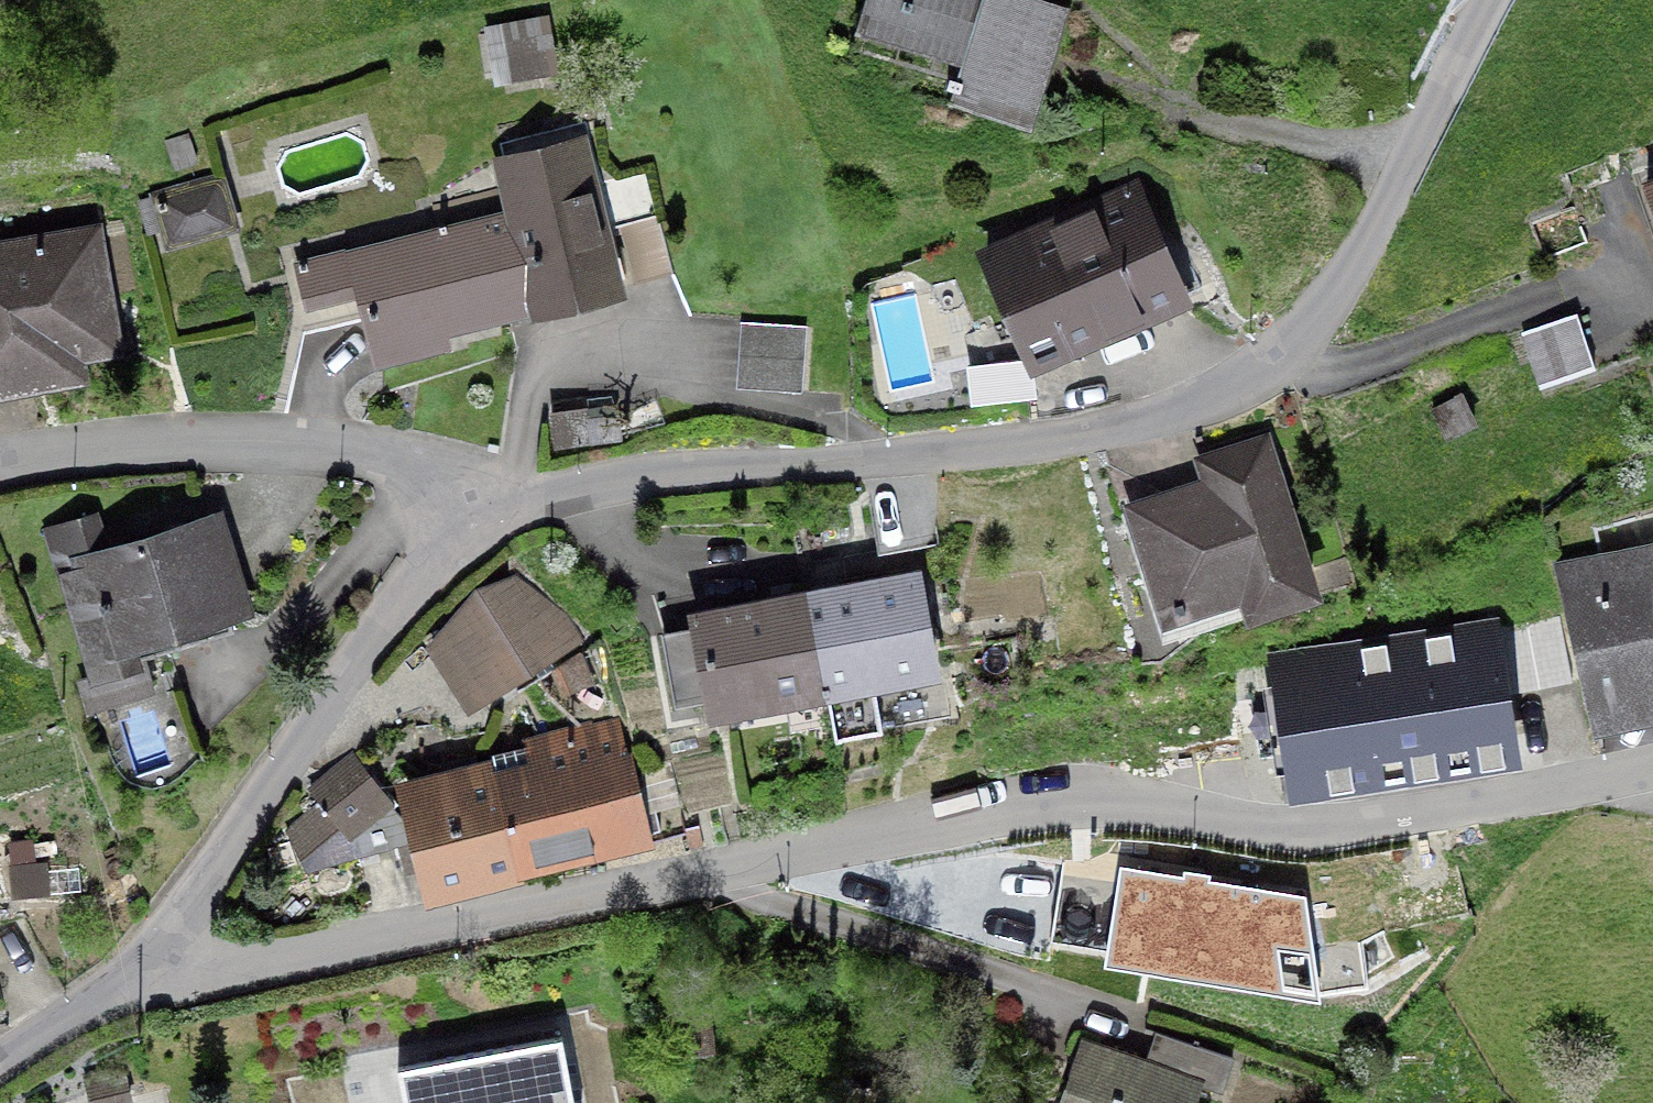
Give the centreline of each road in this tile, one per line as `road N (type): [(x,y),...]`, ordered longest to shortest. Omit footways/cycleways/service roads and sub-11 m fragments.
road 1 (residential): [(146,950),(209,967),(1068,805),(1294,834),(1652,766)]
road 2 (residential): [(495,511),(594,481),(1002,451),(1112,431),(1252,374),(1343,285),(1486,0)]
road 3 (residential): [(146,950),(427,567),(495,511)]
road 4 (residential): [(0,478),(181,446),(312,439),(414,471),(495,511)]
road 5 (residential): [(0,1057),(146,950)]

